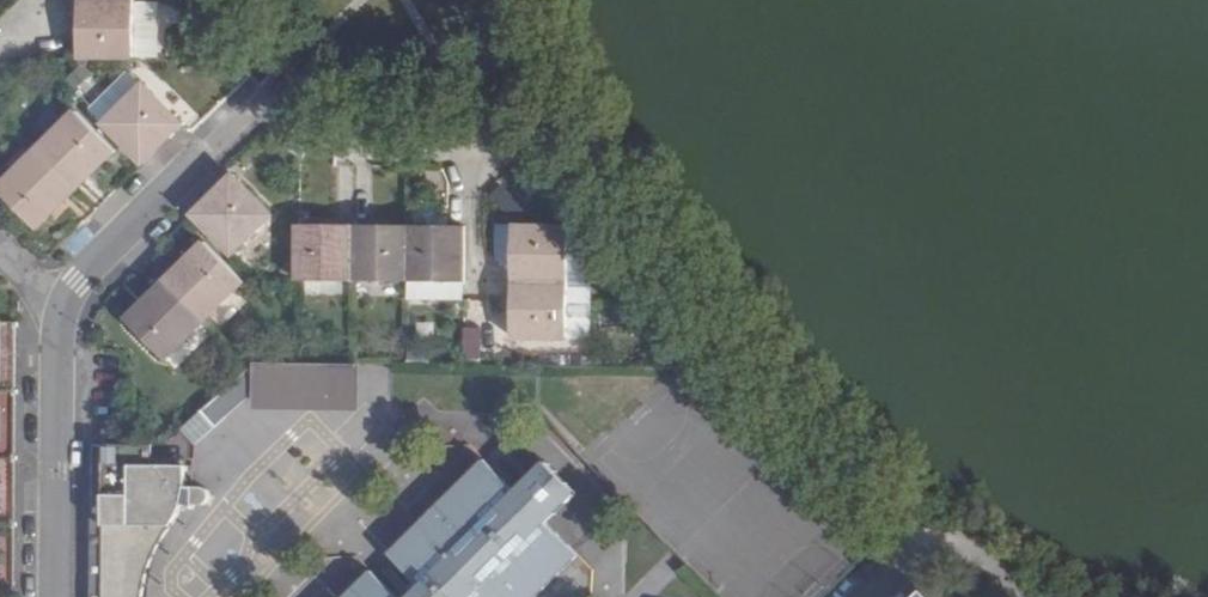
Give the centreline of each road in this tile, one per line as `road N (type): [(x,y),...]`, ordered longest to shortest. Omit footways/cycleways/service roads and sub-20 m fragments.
road 1 (residential): [(61,320),(77,282),(260,103)]
road 2 (residential): [(56,596),(61,320)]

